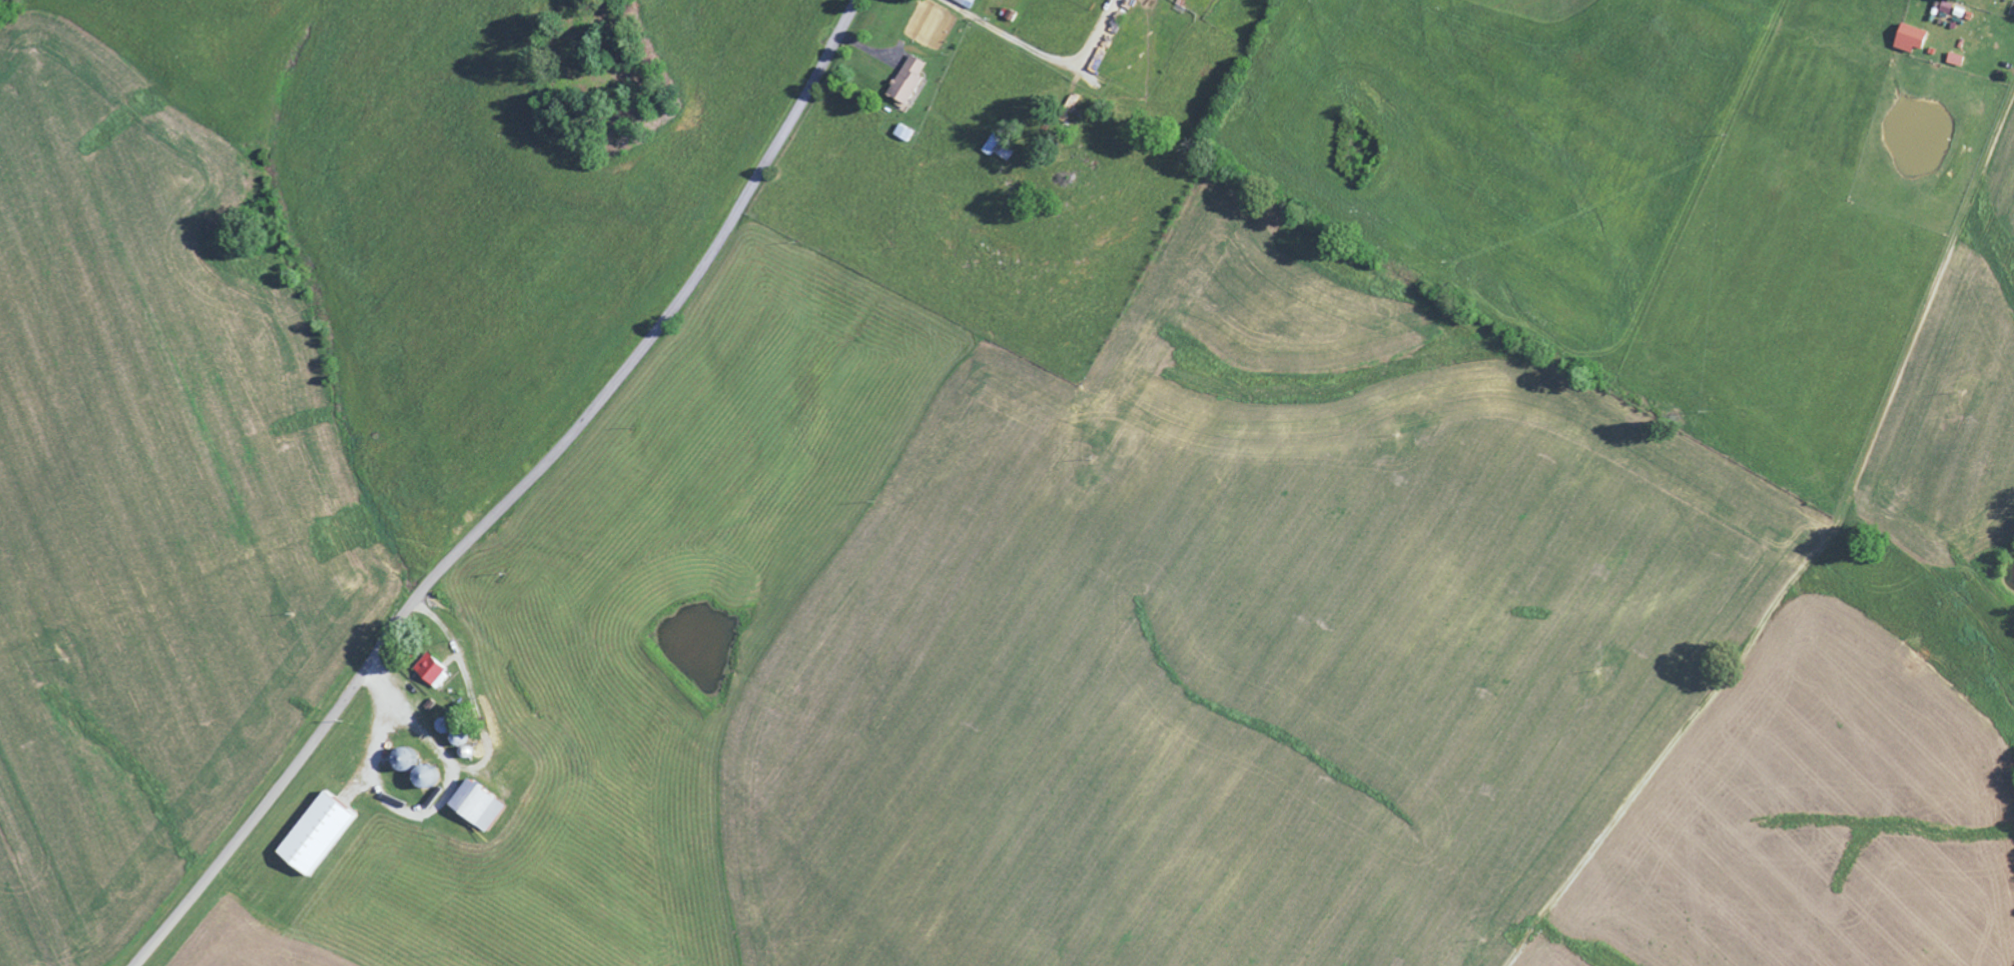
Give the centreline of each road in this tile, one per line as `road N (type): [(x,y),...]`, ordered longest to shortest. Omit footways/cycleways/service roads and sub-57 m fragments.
road 1 (residential): [(134,965),(423,591),(654,336),(716,248),(857,0)]

